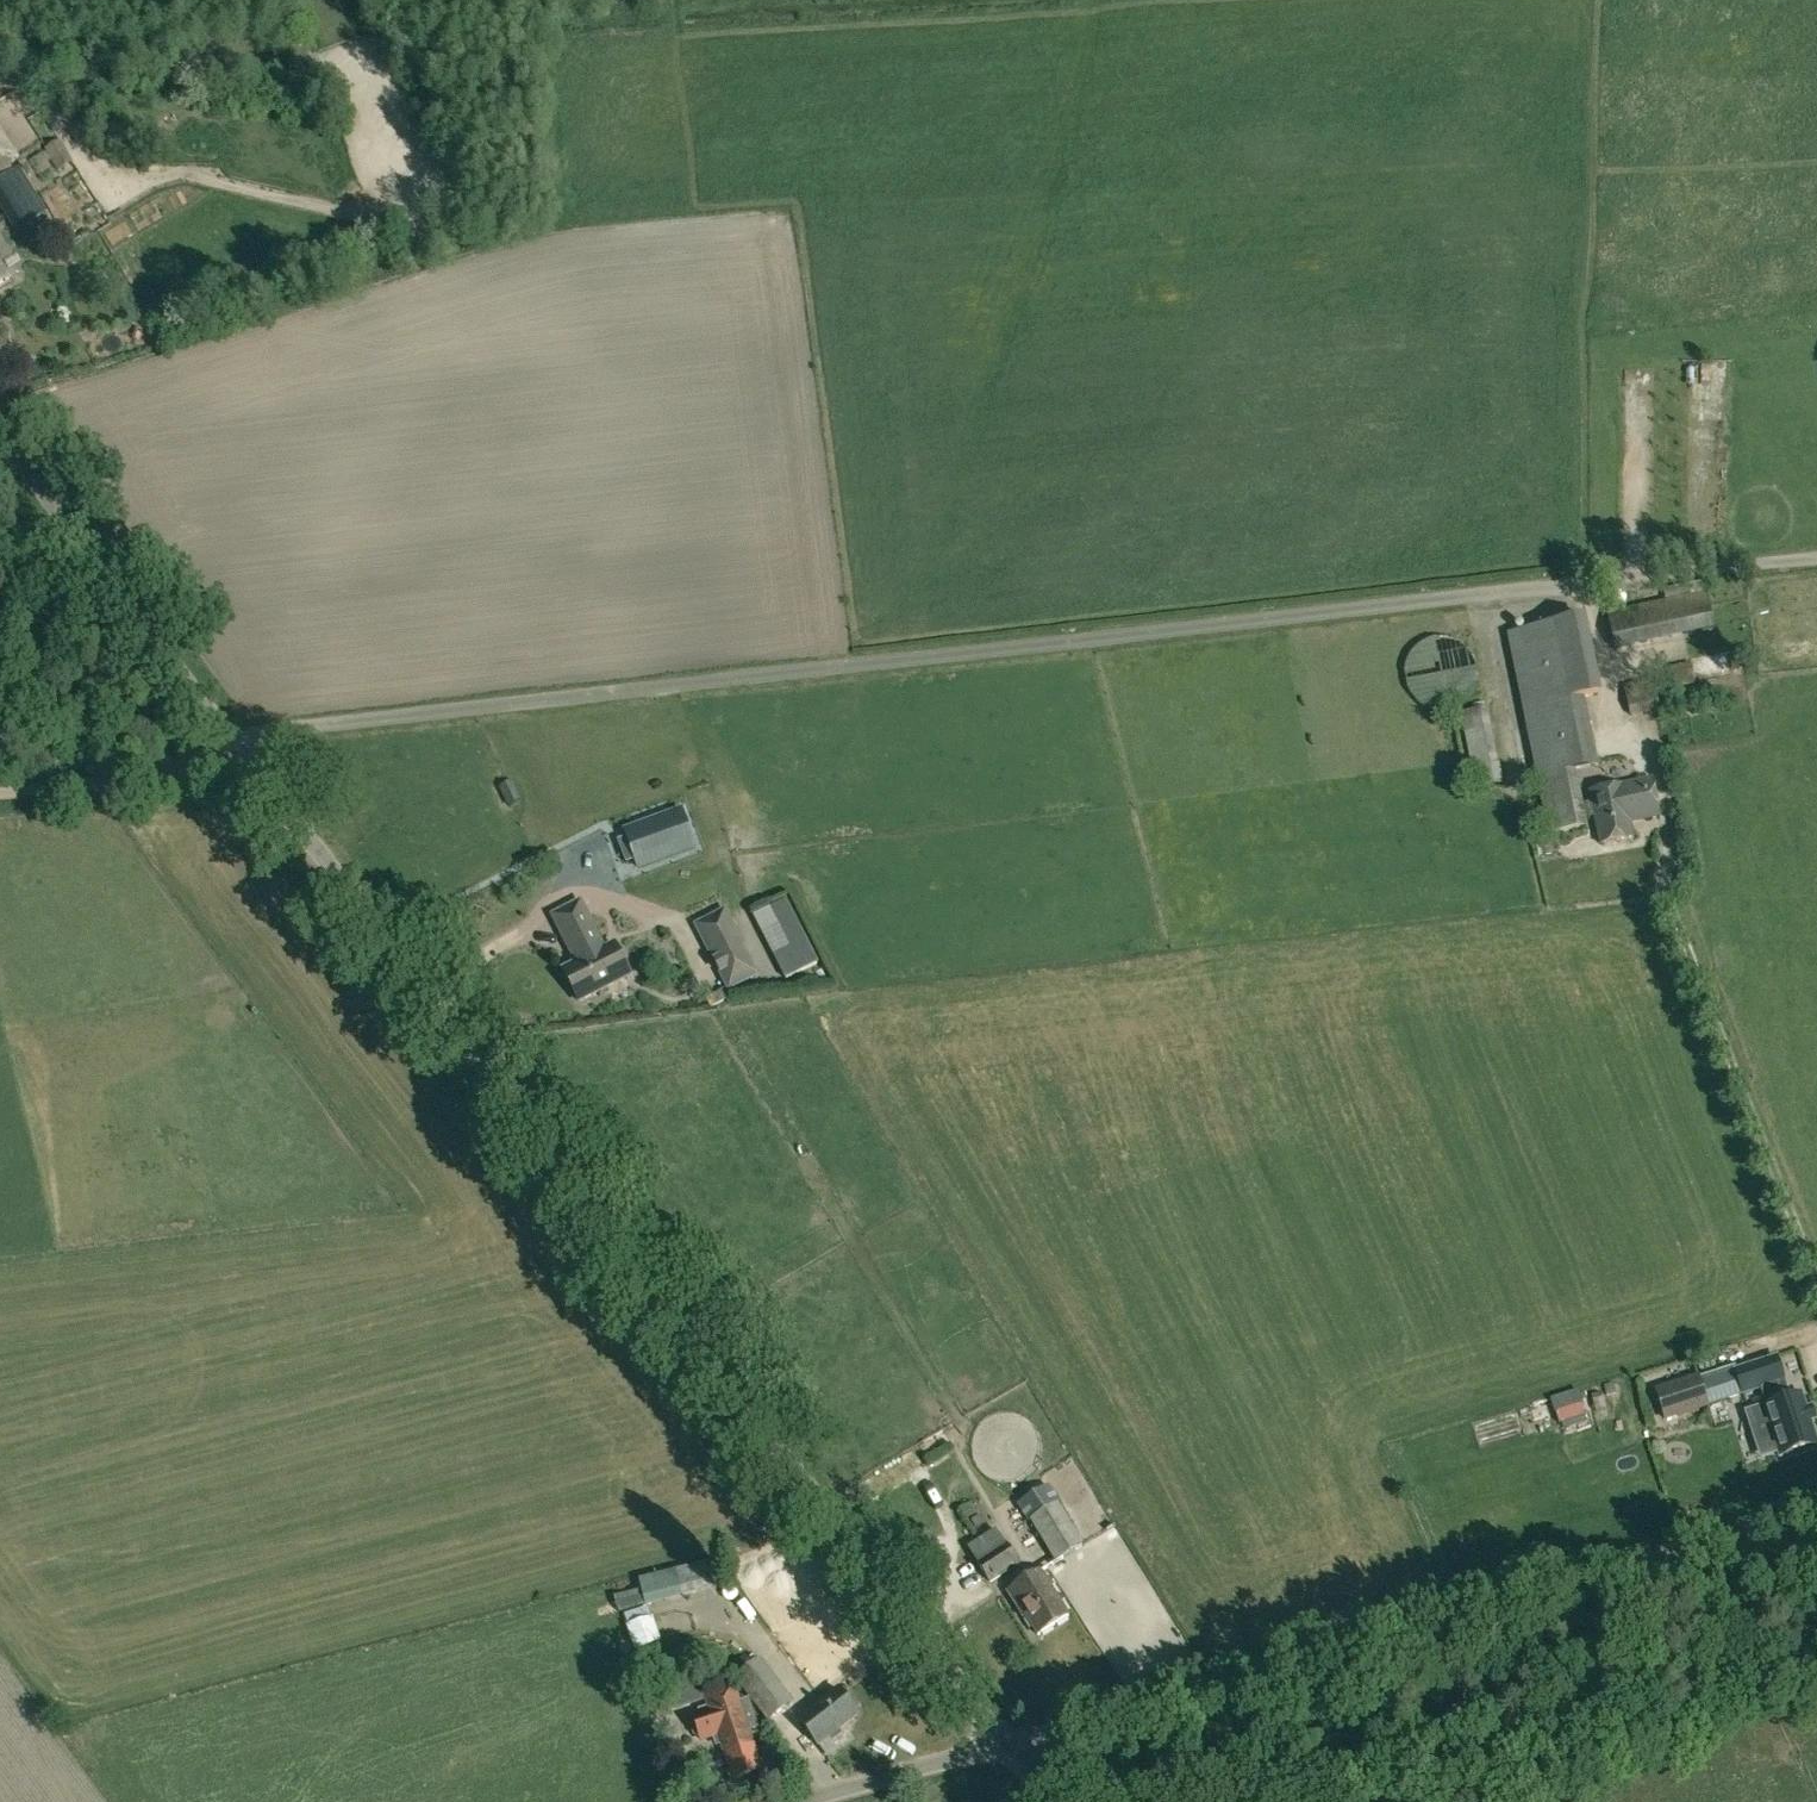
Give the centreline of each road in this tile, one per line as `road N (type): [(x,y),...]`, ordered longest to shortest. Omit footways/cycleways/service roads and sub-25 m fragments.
road 1 (unclassified): [(241,751),(277,729),(1816,559)]
road 2 (unclassified): [(1007,1744),(241,751)]
road 3 (unclassified): [(1007,1744),(1816,1512)]
road 4 (unclassified): [(241,751),(0,437)]
road 5 (track): [(0,789),(241,751)]
road 6 (unclassified): [(793,1801),(1007,1744)]

